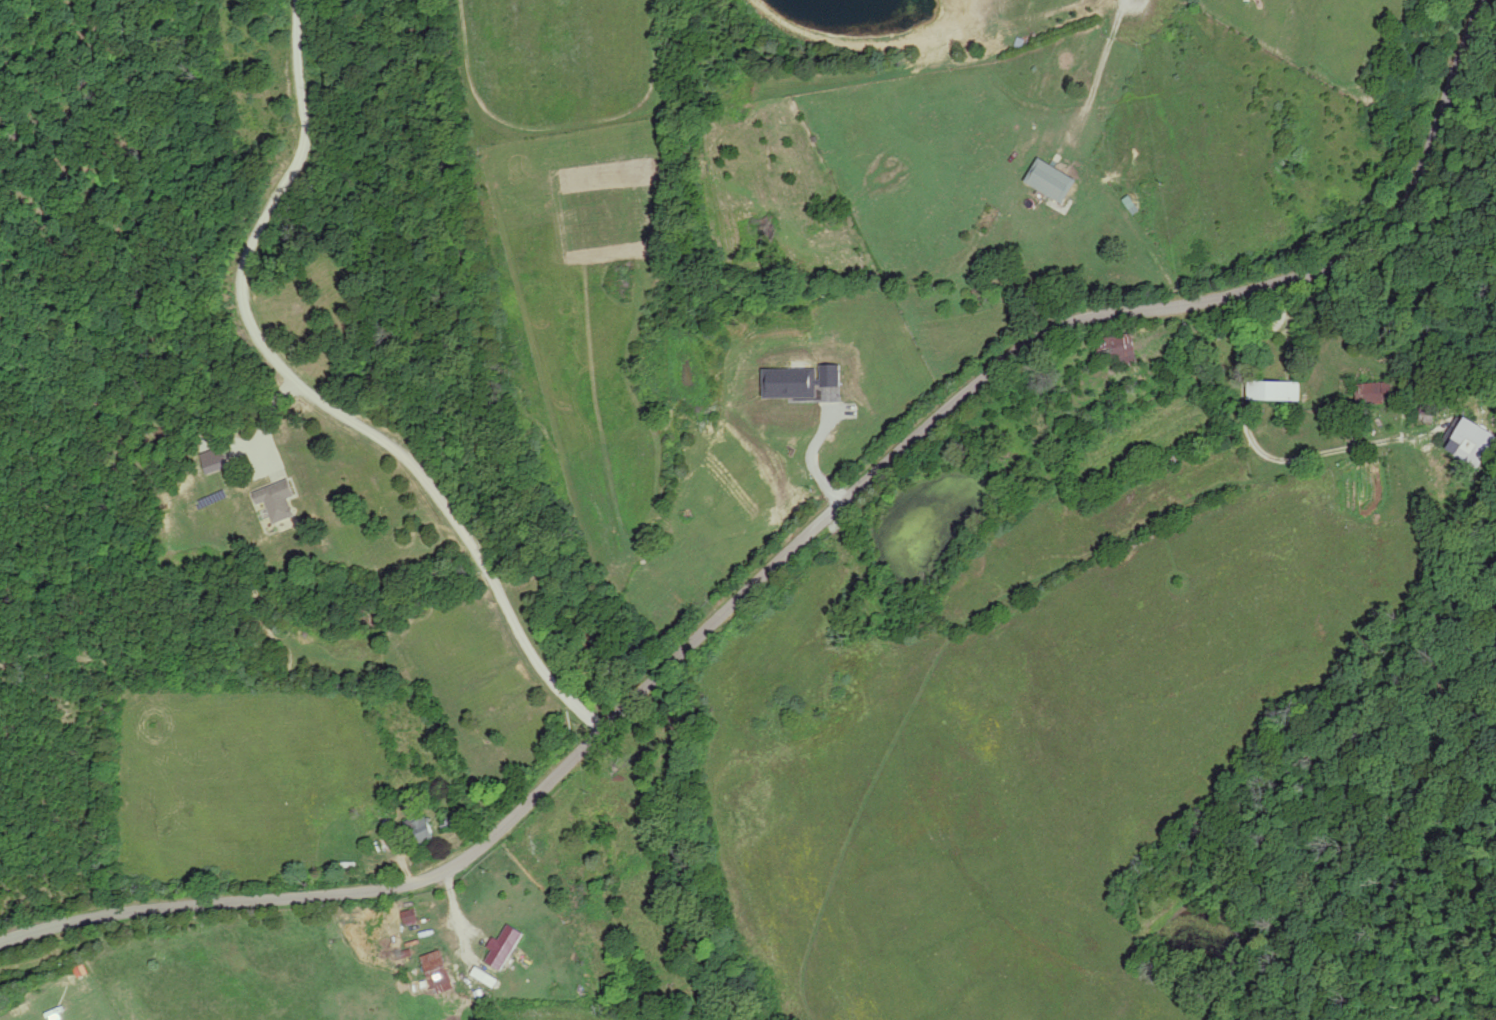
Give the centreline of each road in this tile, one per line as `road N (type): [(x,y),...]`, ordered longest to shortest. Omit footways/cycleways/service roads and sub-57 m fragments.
road 1 (residential): [(1489,0),(1391,224),(1330,270),(1176,306),(1099,313),(1043,329),(956,371),(548,754),(376,845),(0,951)]

